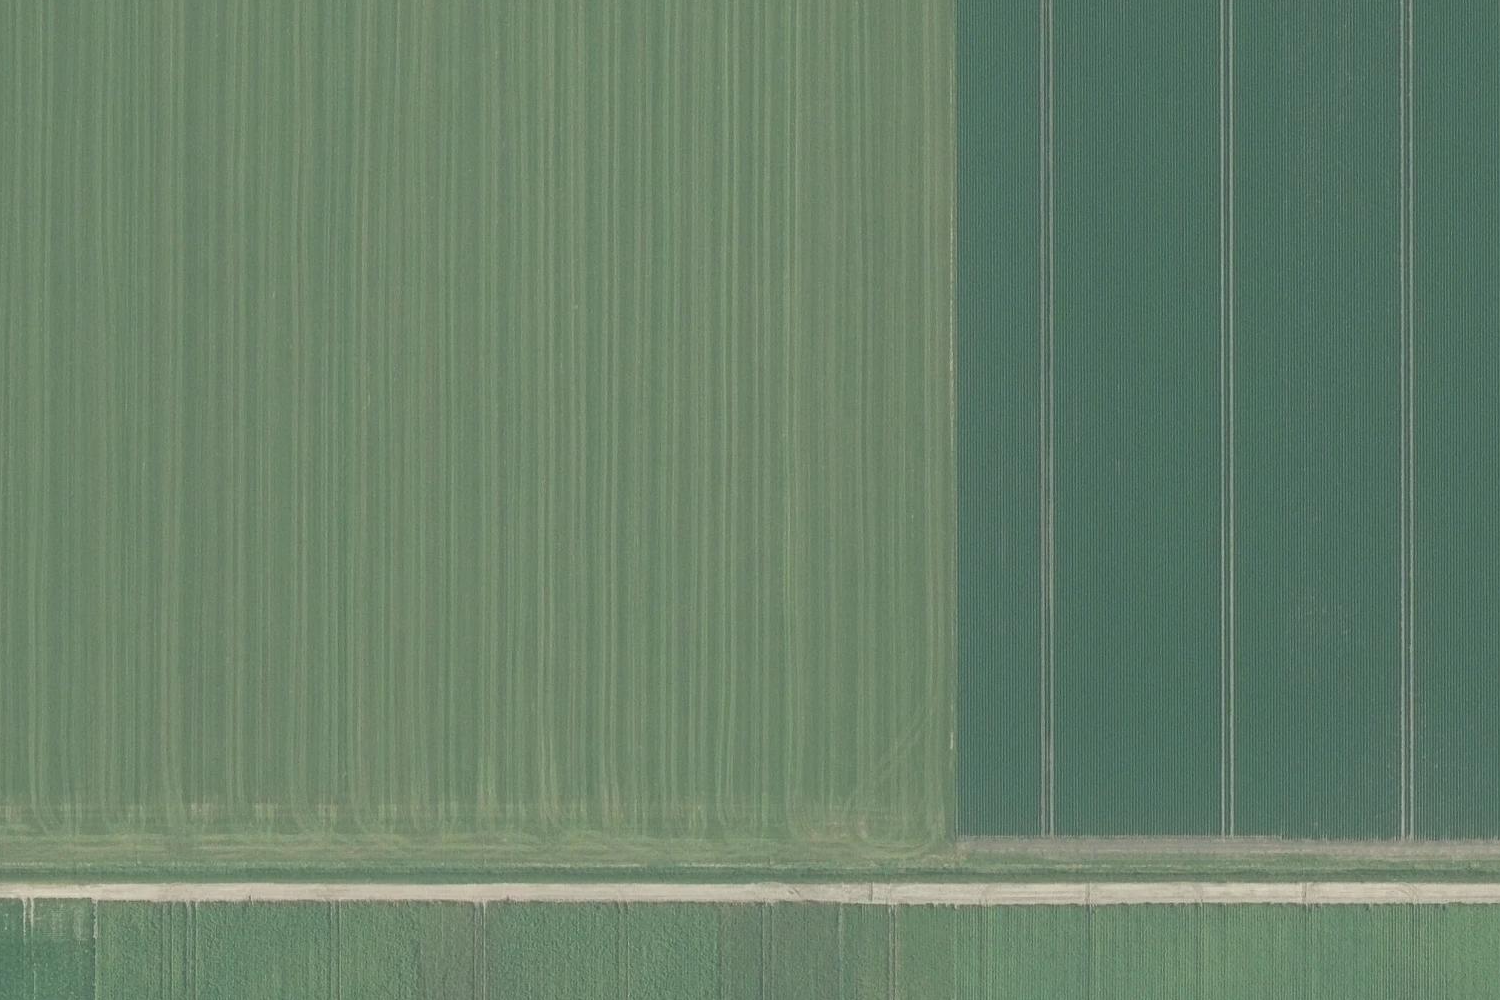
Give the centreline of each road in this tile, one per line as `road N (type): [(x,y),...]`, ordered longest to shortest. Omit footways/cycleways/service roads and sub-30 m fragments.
road 1 (track): [(0,887),(263,888)]

